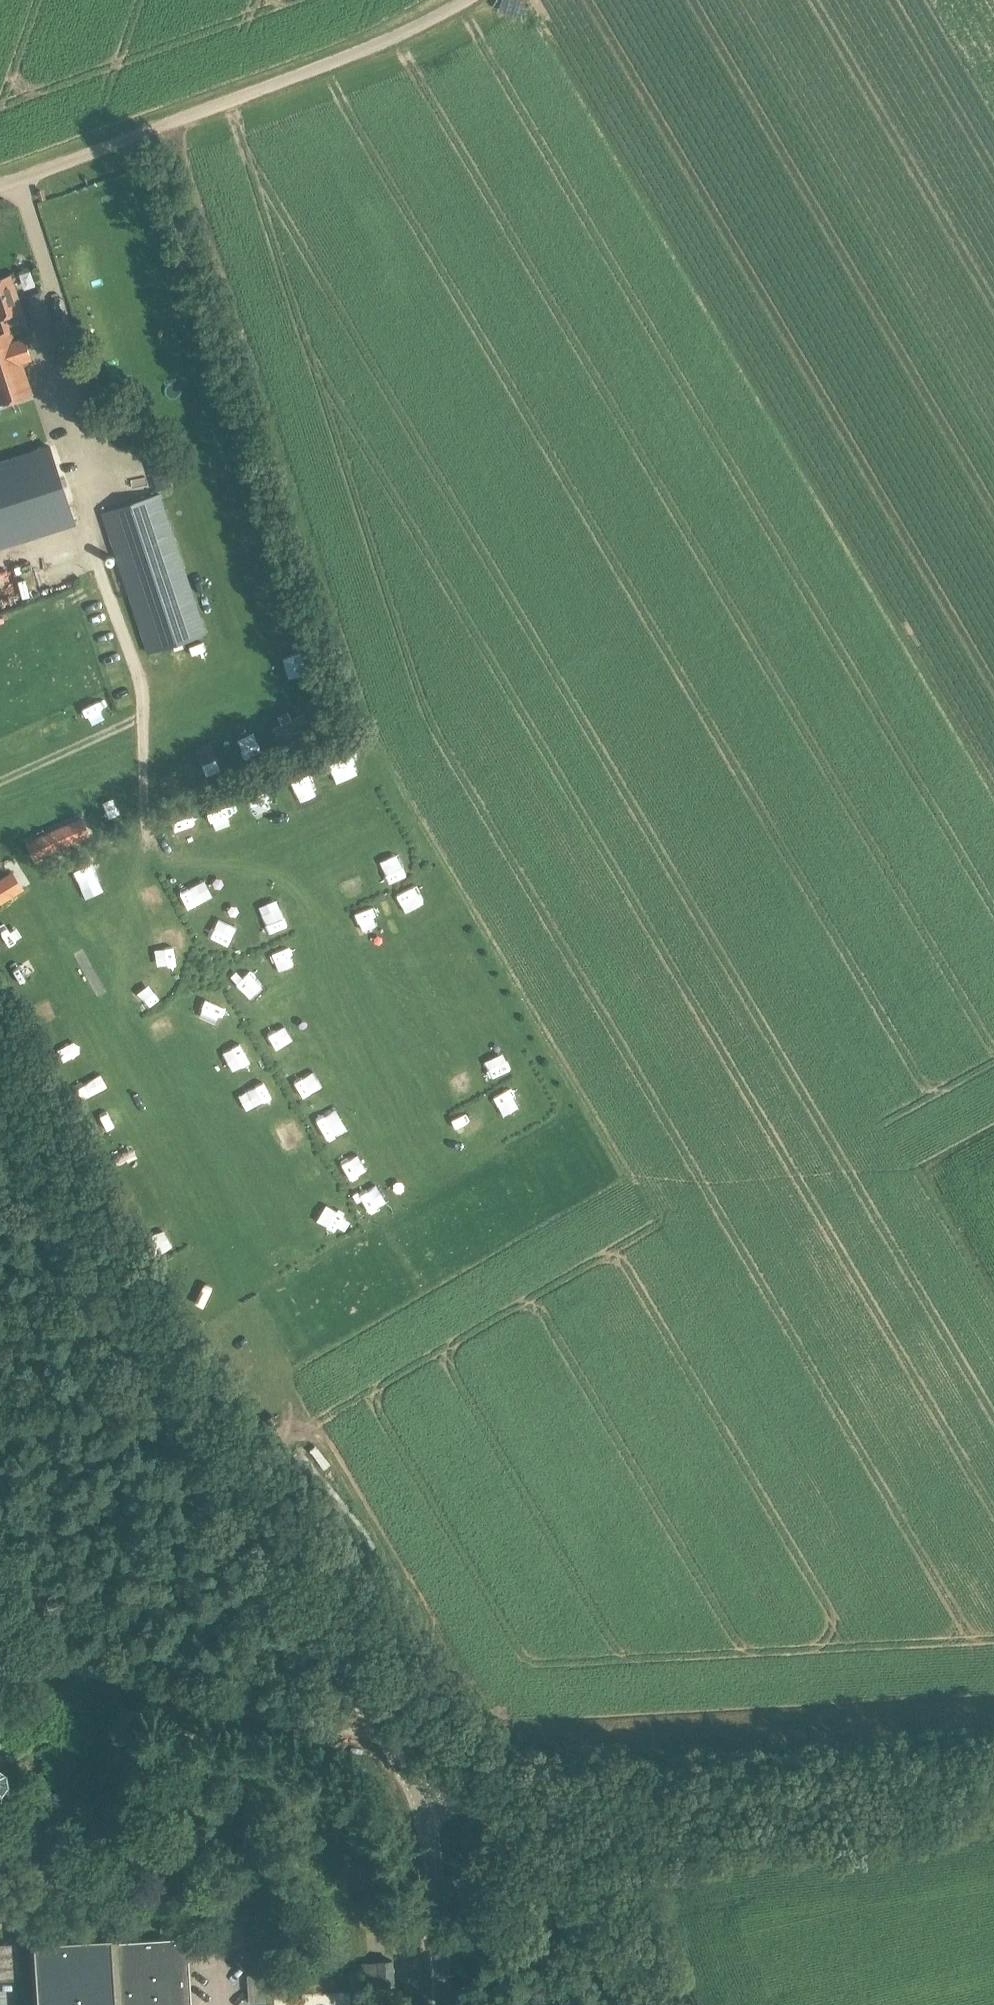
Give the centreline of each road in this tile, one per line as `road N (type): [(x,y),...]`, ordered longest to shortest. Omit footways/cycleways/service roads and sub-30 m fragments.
road 1 (unclassified): [(442,2004),(427,1803),(0,1115)]
road 2 (track): [(361,707),(168,125)]
road 3 (track): [(427,1803),(993,1768)]
road 4 (unclassified): [(0,185),(406,32),(463,0)]
road 5 (track): [(0,1652),(394,1750)]
road 6 (track): [(152,842),(144,700),(100,570)]
road 7 (track): [(462,1805),(519,1862),(629,2004)]

